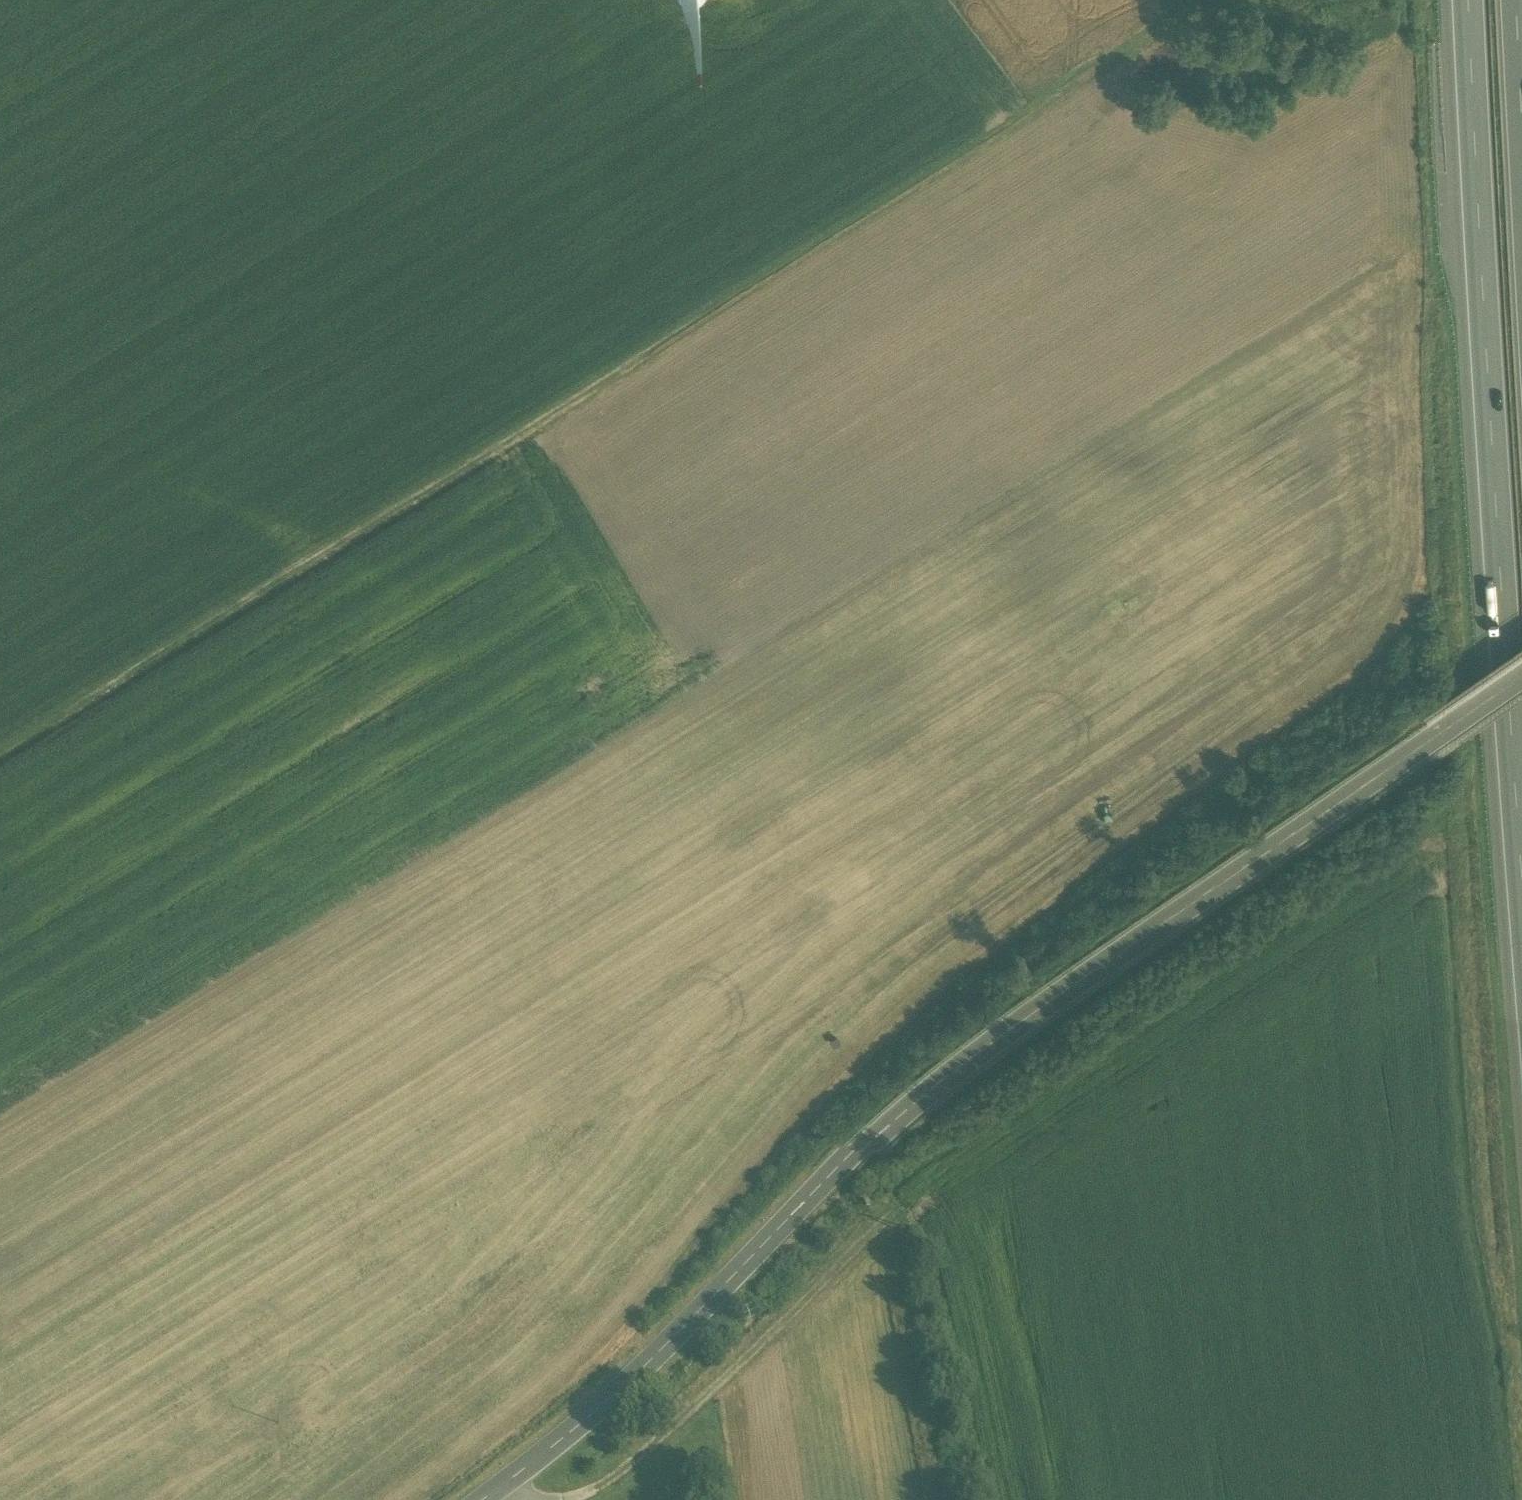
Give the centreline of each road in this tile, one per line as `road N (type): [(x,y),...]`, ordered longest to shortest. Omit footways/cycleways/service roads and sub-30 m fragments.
road 1 (track): [(0,757),(1178,30)]
road 2 (tertiary): [(477,1499),(646,1362),(929,1082),(1521,666)]
road 3 (motorway): [(1467,0),(1521,882)]
road 4 (track): [(554,1499),(609,1480),(921,1191)]

